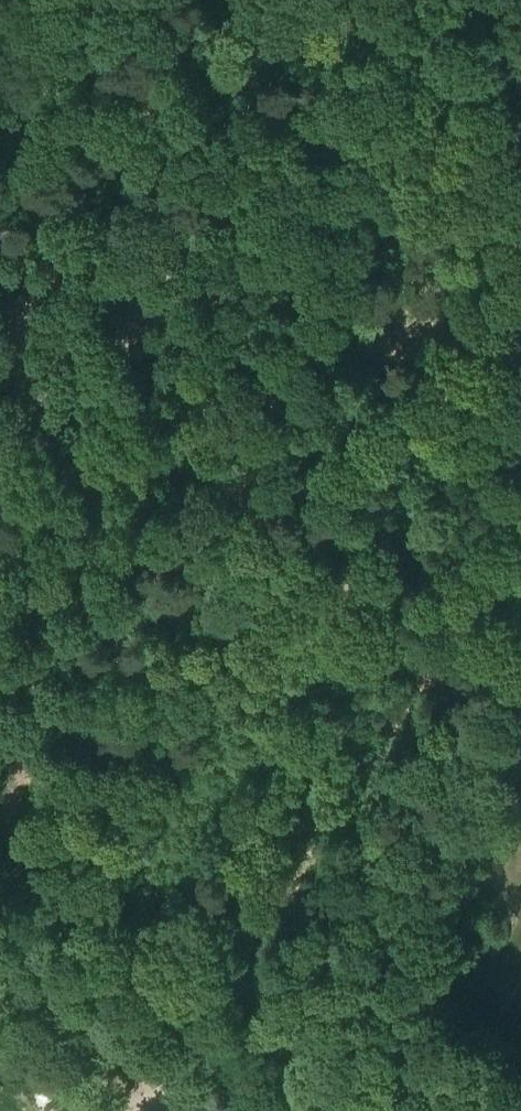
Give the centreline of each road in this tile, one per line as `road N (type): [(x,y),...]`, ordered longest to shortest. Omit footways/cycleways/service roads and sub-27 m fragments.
road 1 (residential): [(0,1007),(65,1057),(113,1110)]

